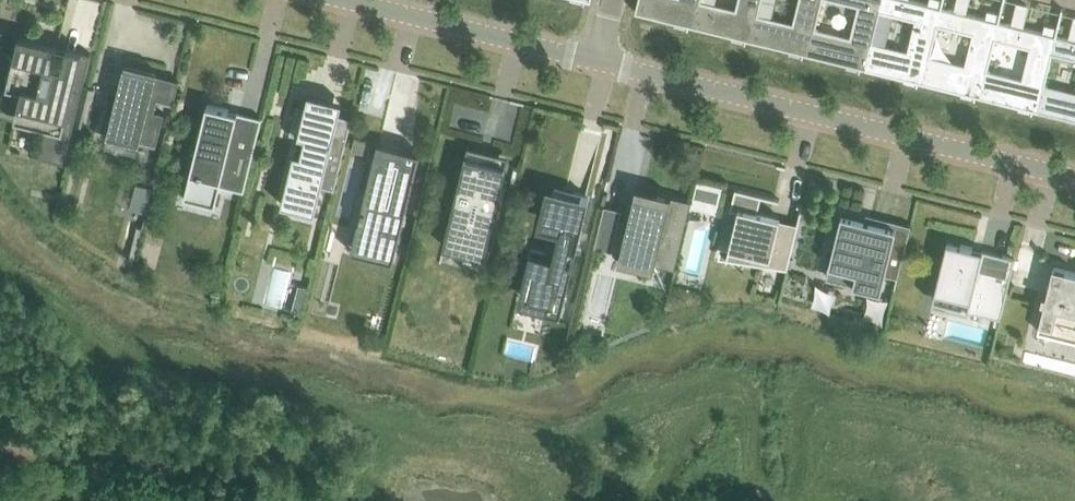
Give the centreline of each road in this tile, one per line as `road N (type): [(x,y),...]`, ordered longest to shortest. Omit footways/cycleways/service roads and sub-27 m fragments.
road 1 (unclassified): [(1074,179),(598,65)]
road 2 (unclassified): [(598,65),(337,0)]

